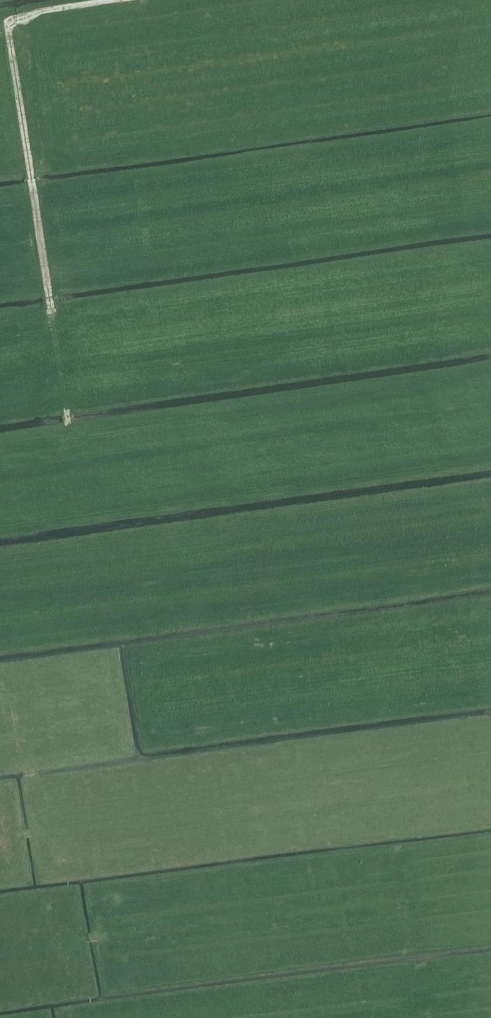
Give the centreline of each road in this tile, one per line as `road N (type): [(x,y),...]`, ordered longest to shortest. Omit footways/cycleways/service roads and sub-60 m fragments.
road 1 (track): [(123,0),(26,15),(9,27),(72,438)]

